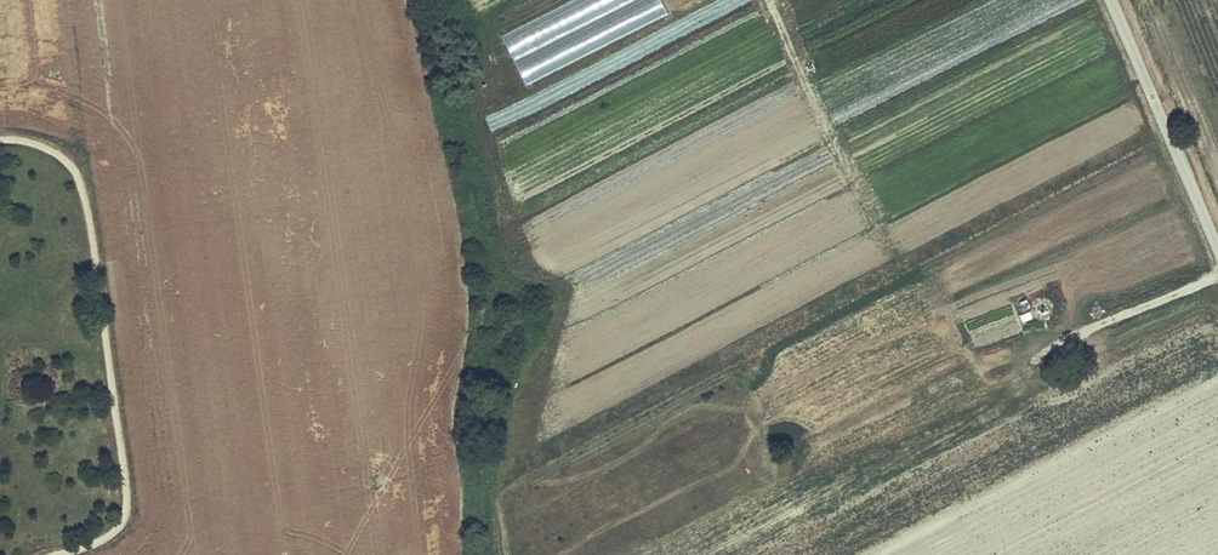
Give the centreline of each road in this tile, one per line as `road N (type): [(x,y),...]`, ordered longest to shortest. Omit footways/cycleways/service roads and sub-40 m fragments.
road 1 (track): [(0,138),(23,139),(75,164),(98,271),(129,506),(110,539),(62,554)]
road 2 (unclassified): [(1108,0),(1217,248)]

